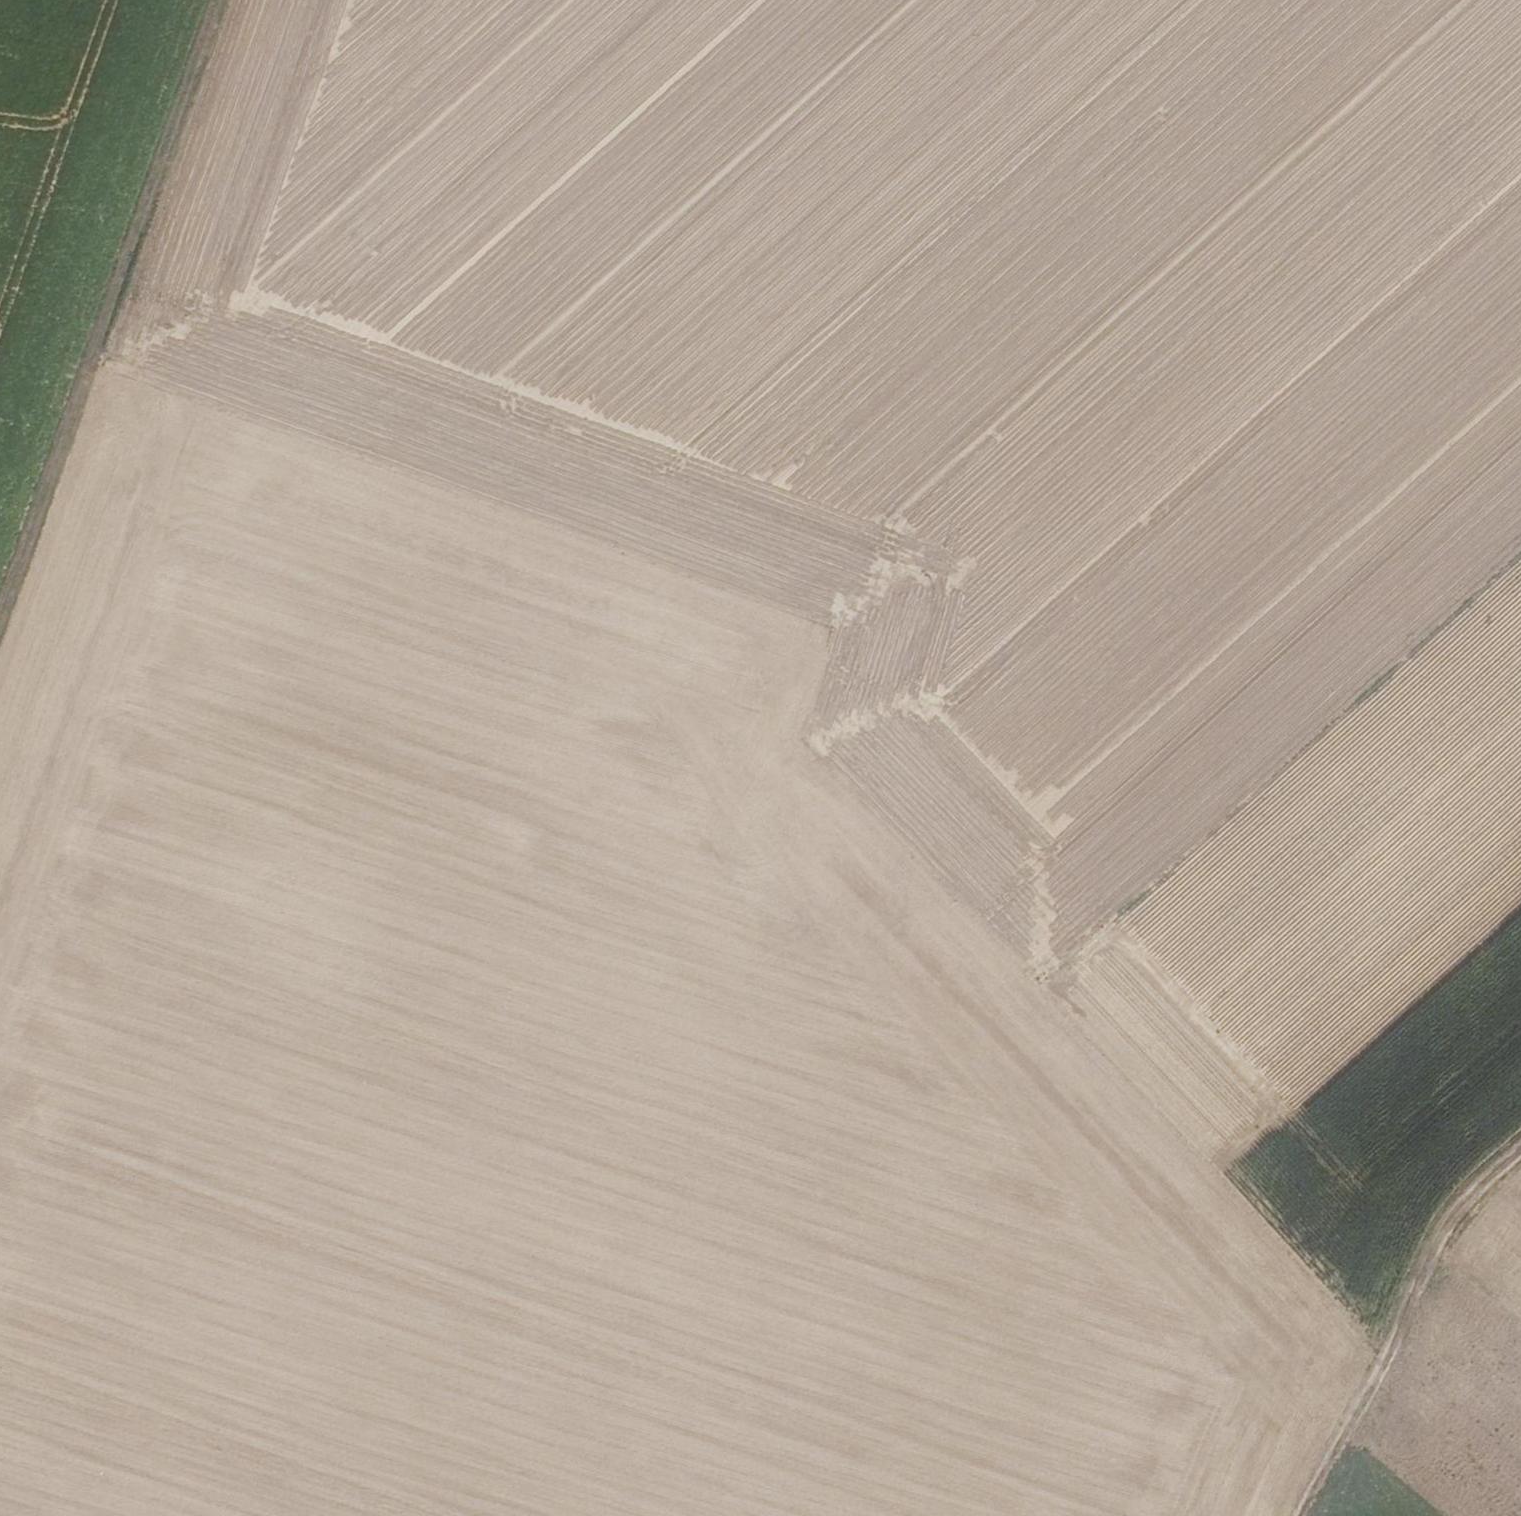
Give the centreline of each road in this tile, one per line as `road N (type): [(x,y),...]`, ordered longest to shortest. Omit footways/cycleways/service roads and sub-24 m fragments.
road 1 (track): [(0,694),(249,0)]
road 2 (track): [(1520,1159),(1436,1232),(1324,1515)]

